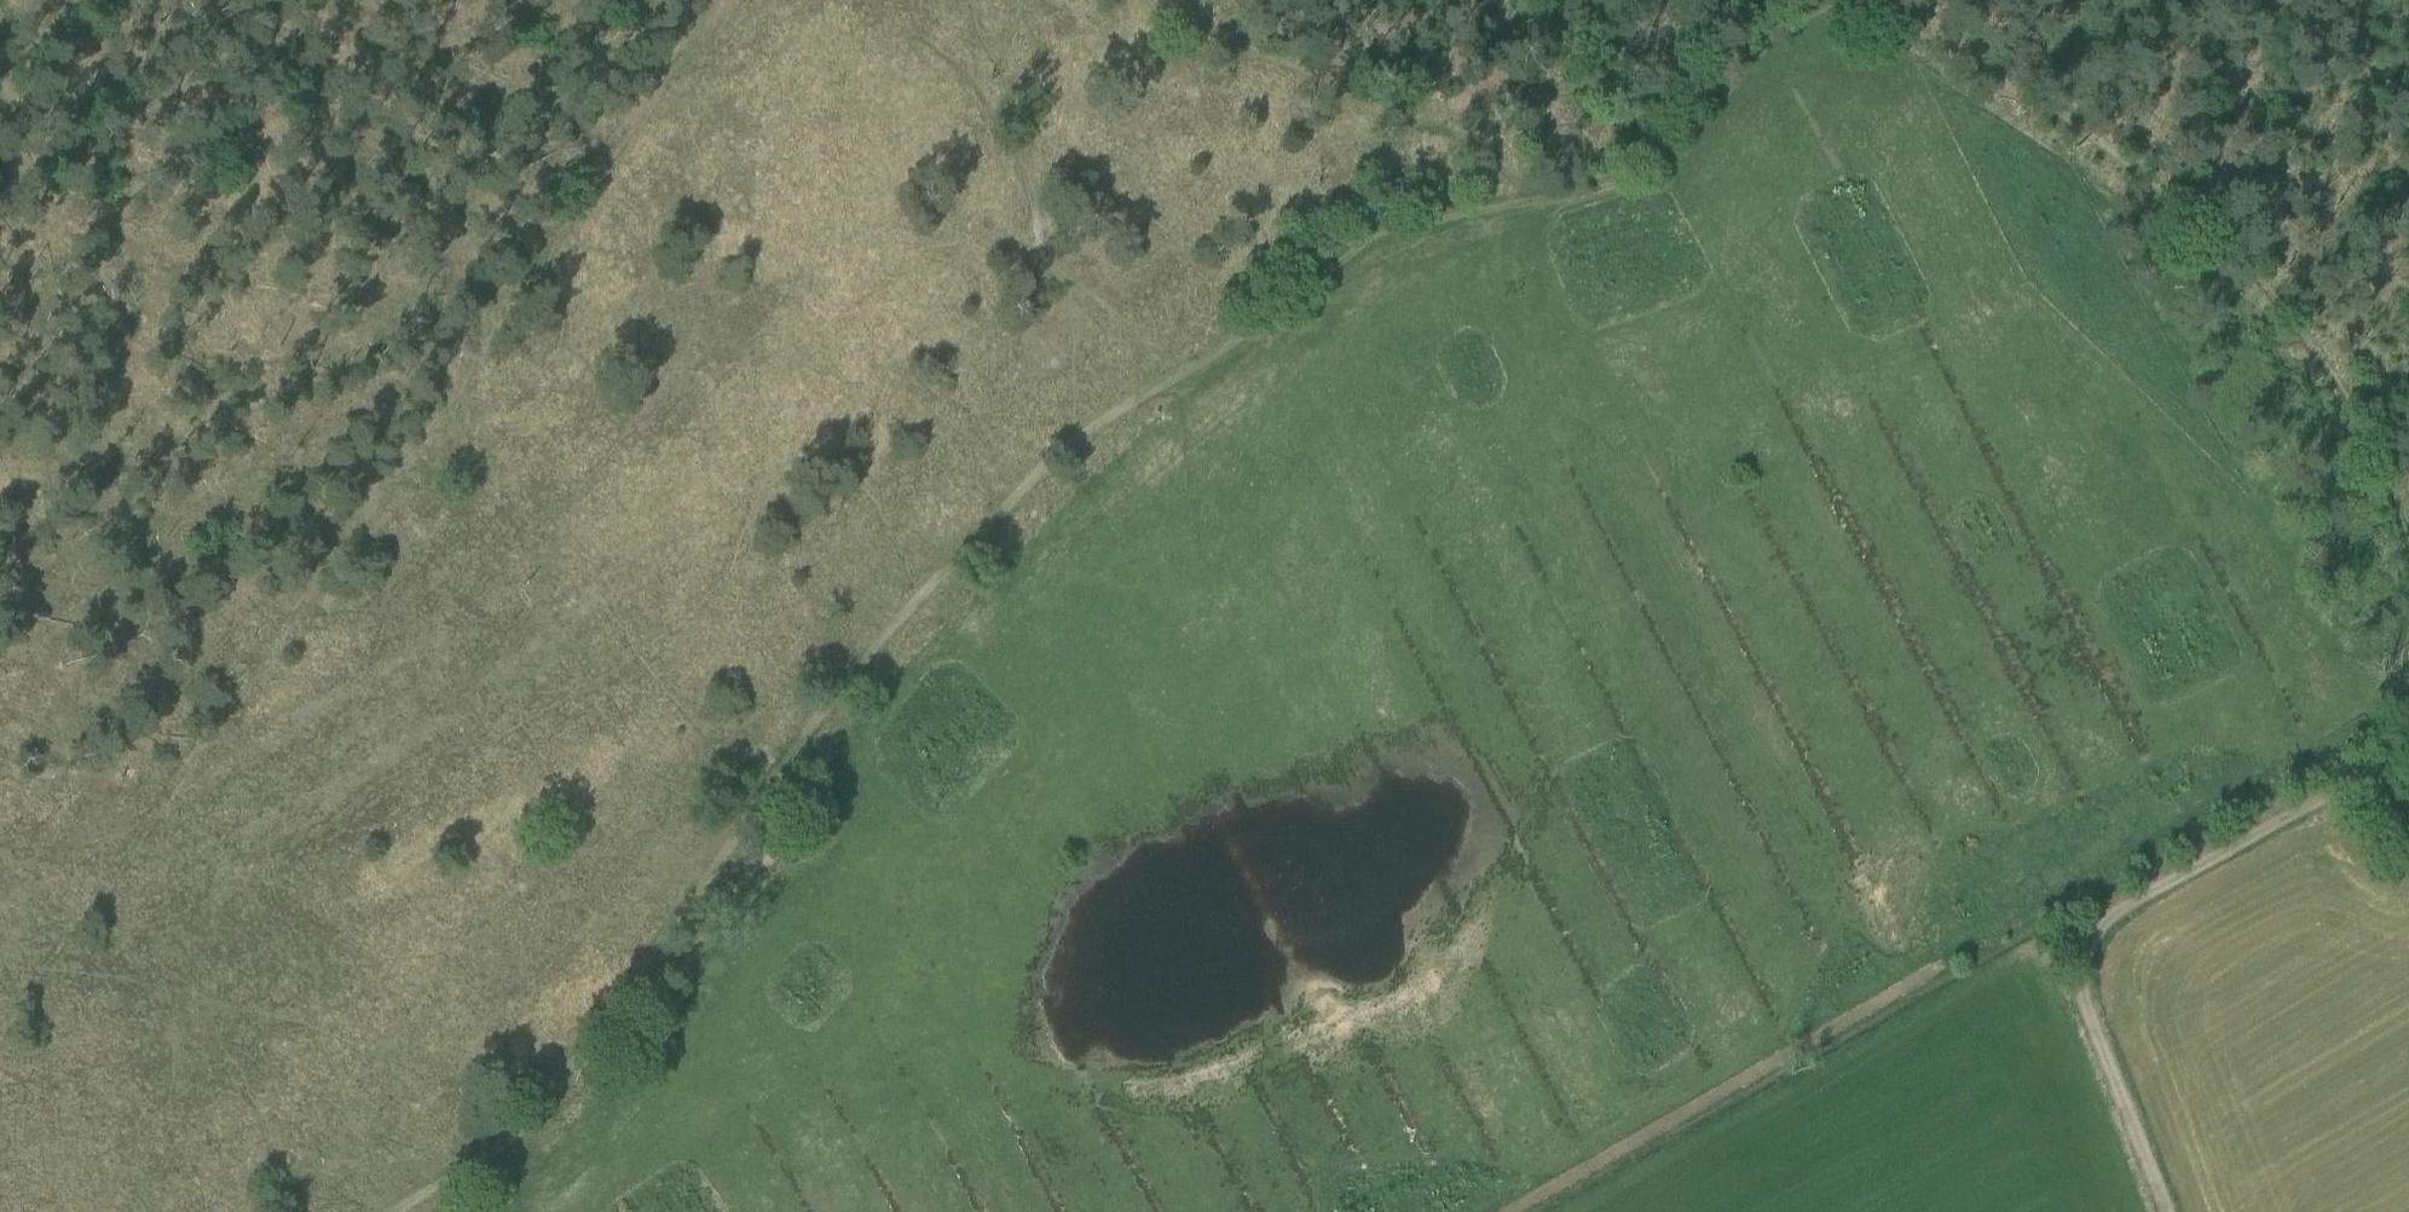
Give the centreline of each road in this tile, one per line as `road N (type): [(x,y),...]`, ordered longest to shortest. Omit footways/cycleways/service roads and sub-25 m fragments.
road 1 (track): [(1713,92),(1672,151),(1620,191),(1431,232),(1383,252),(1118,424),(980,550),(896,643),(491,1188),(448,1211)]
road 2 (track): [(2382,761),(2405,645),(2395,541),(2324,381),(2276,304),(2150,185),(1919,42),(1798,2),(1713,92)]
road 3 (track): [(2382,761),(2090,925),(2078,983),(2163,1211)]

